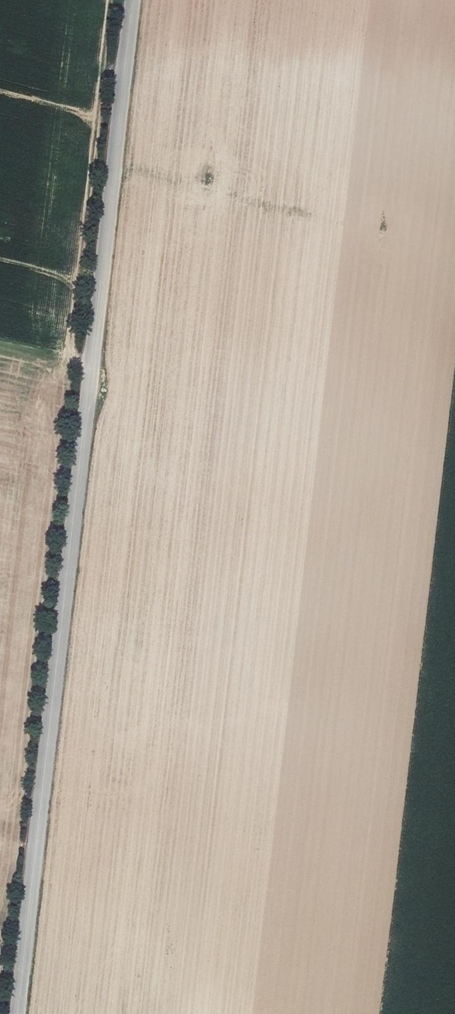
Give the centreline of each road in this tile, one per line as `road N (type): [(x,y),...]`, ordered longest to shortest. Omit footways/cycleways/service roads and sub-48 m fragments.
road 1 (unclassified): [(132,0),(15,1013)]

